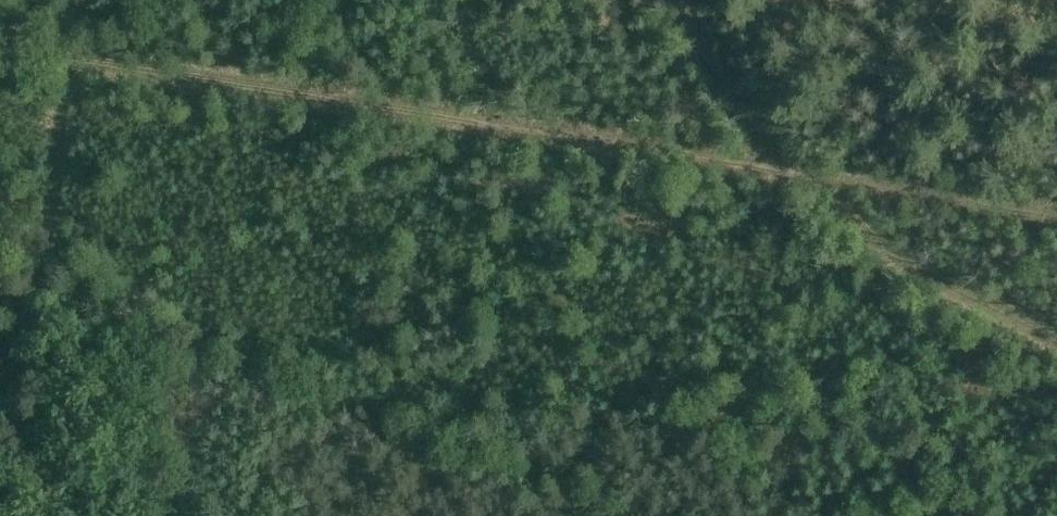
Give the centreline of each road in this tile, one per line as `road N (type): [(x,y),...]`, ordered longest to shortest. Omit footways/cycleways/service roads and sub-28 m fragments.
road 1 (track): [(1056,196),(938,188),(396,101)]
road 2 (track): [(1056,342),(793,164),(747,102),(698,0)]
road 3 (track): [(0,41),(396,101)]
road 4 (track): [(0,384),(31,255),(62,50)]

